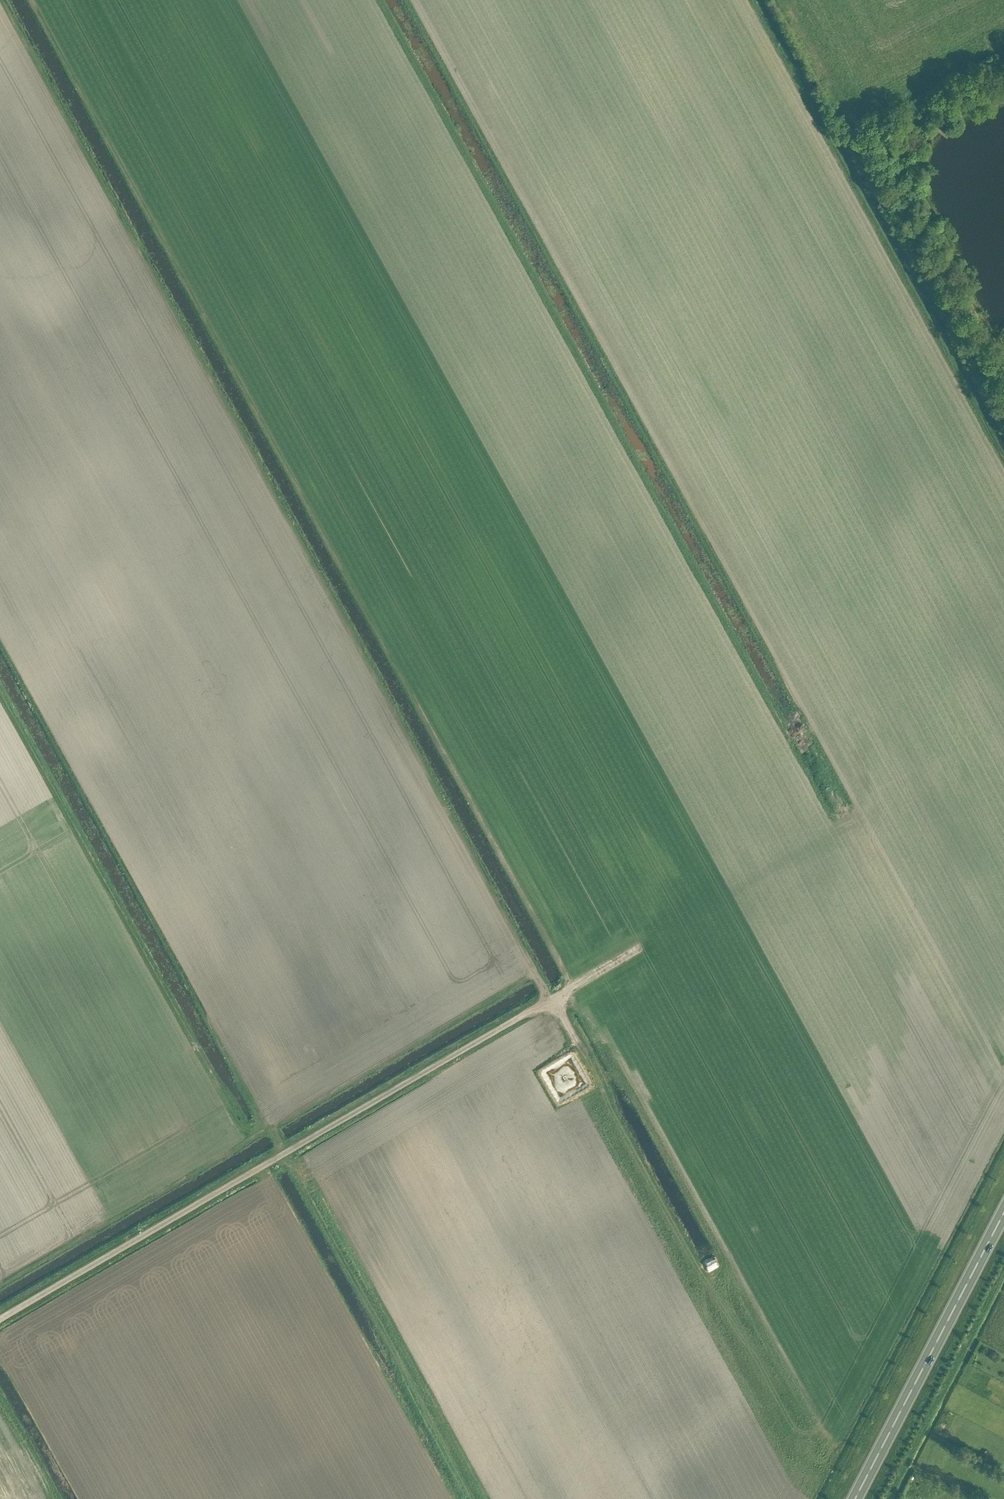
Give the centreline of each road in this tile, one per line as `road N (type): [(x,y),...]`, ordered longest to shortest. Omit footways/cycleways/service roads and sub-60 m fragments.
road 1 (unclassified): [(569,977),(0,1306)]
road 2 (trunk): [(857,1498),(1003,1216)]

